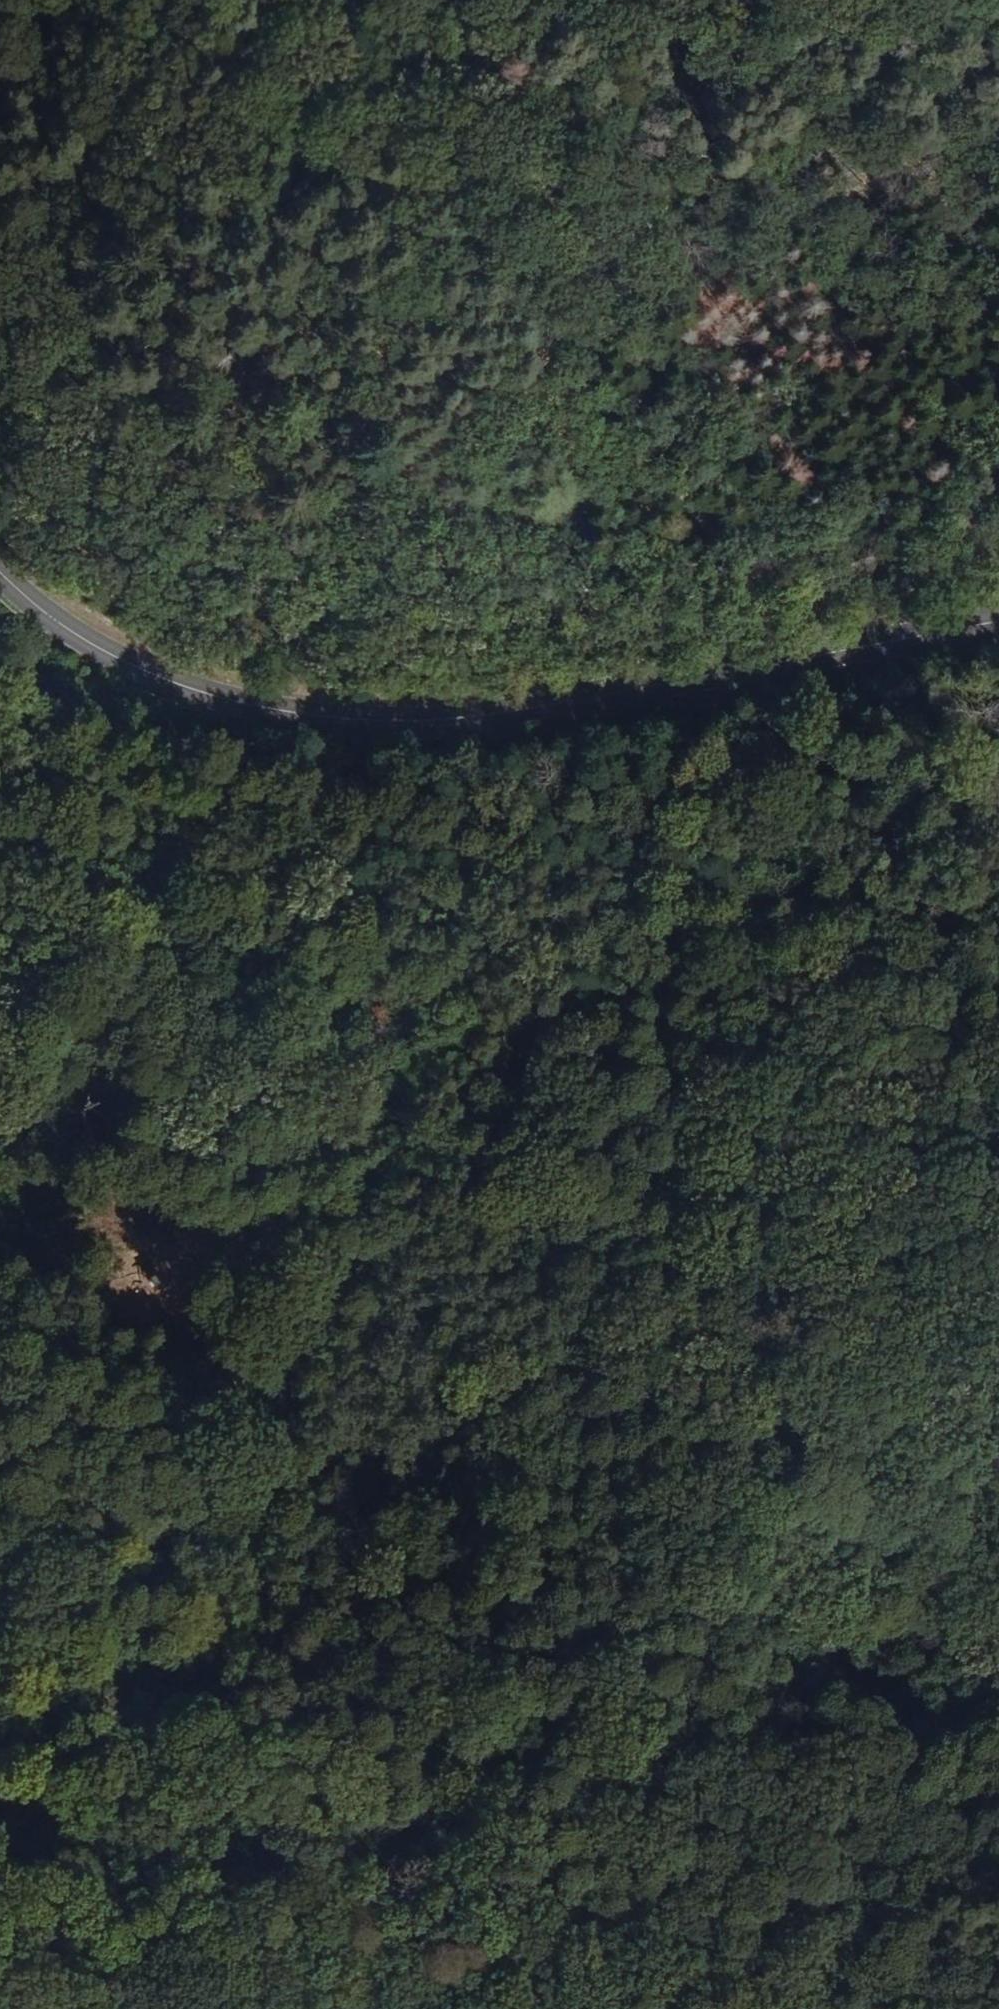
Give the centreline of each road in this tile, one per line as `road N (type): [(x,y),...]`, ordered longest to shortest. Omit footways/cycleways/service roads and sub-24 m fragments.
road 1 (tertiary): [(998,620),(509,710),(313,716),(157,676),(81,639),(0,572)]

